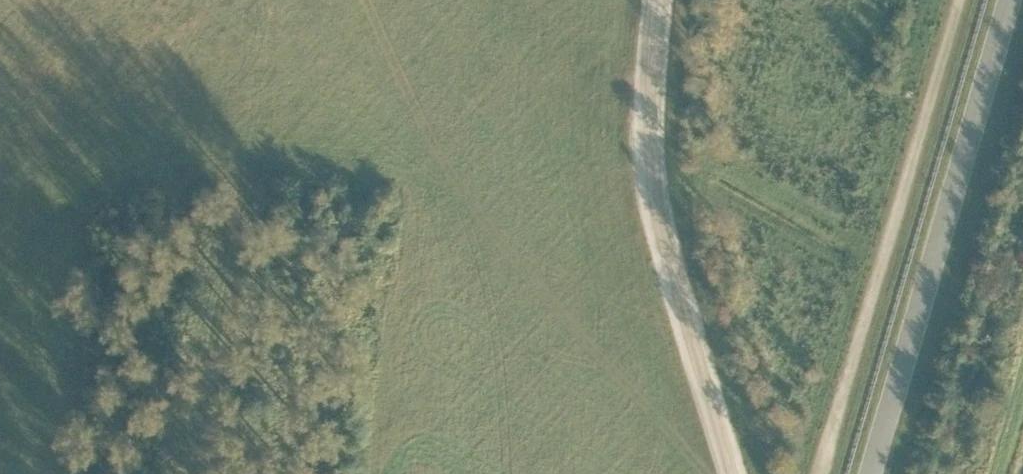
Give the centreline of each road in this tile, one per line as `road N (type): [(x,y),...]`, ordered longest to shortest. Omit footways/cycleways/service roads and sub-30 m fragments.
road 1 (track): [(817,473),(957,0)]

